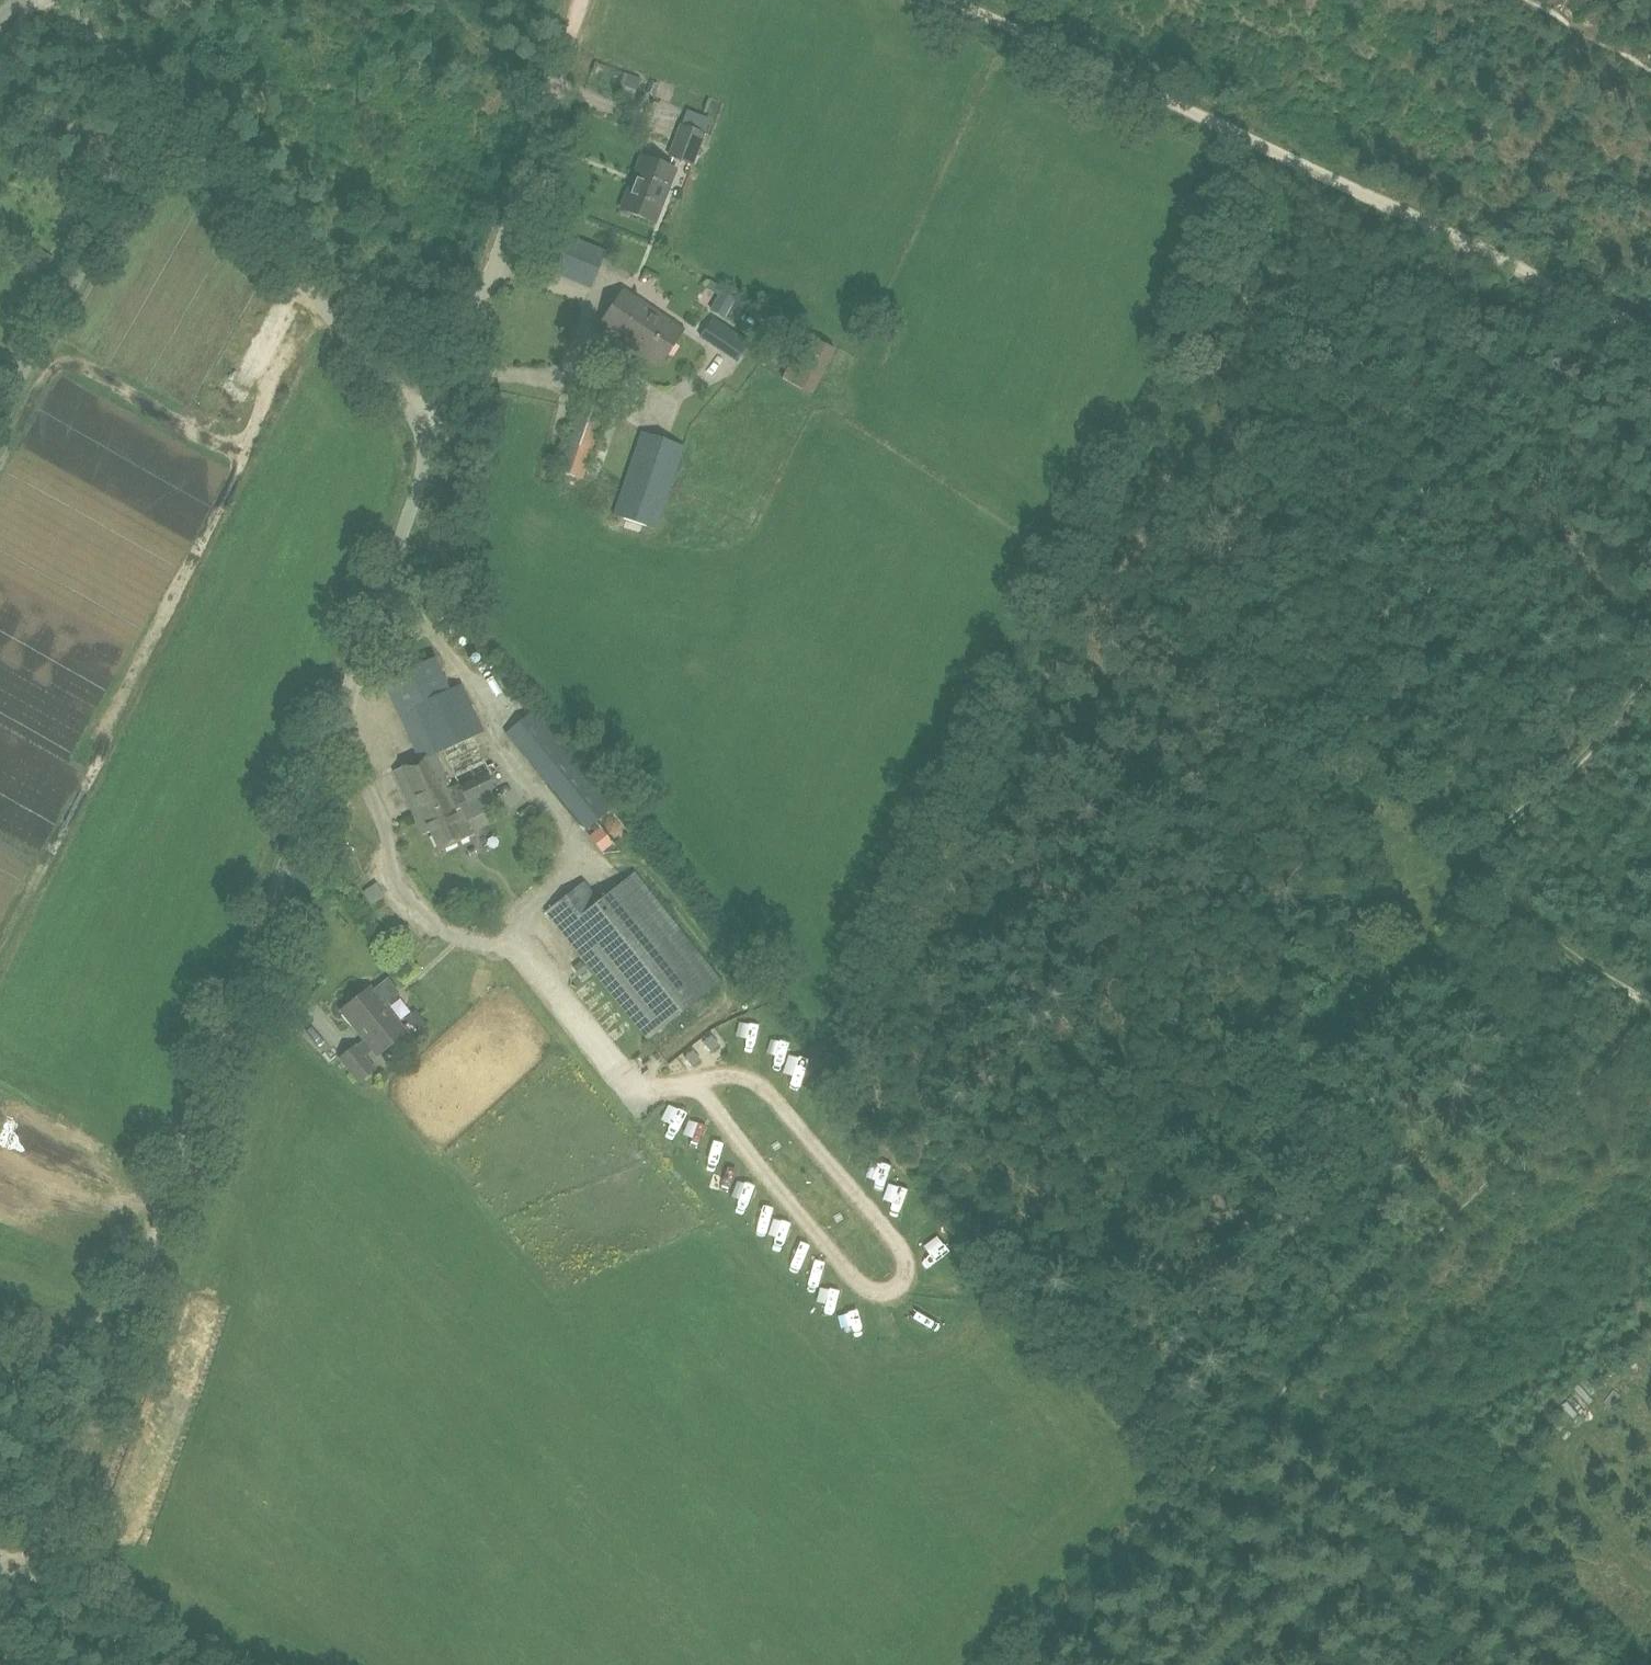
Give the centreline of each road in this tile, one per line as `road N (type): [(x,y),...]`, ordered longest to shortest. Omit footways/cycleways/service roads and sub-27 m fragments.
road 1 (track): [(1650,1020),(1566,1088),(1451,1202),(1201,1482),(1011,1664)]
road 2 (track): [(956,0),(1650,333)]
road 3 (unclassified): [(220,1044),(434,437)]
road 4 (unclassified): [(434,437),(59,0)]
road 5 (track): [(32,1575),(128,1342),(220,1044)]
road 6 (track): [(1650,677),(1556,785),(1498,829),(1482,859),(1492,889),(1512,908),(1570,952),(1650,997)]
road 7 (unclassified): [(434,437),(560,69)]

